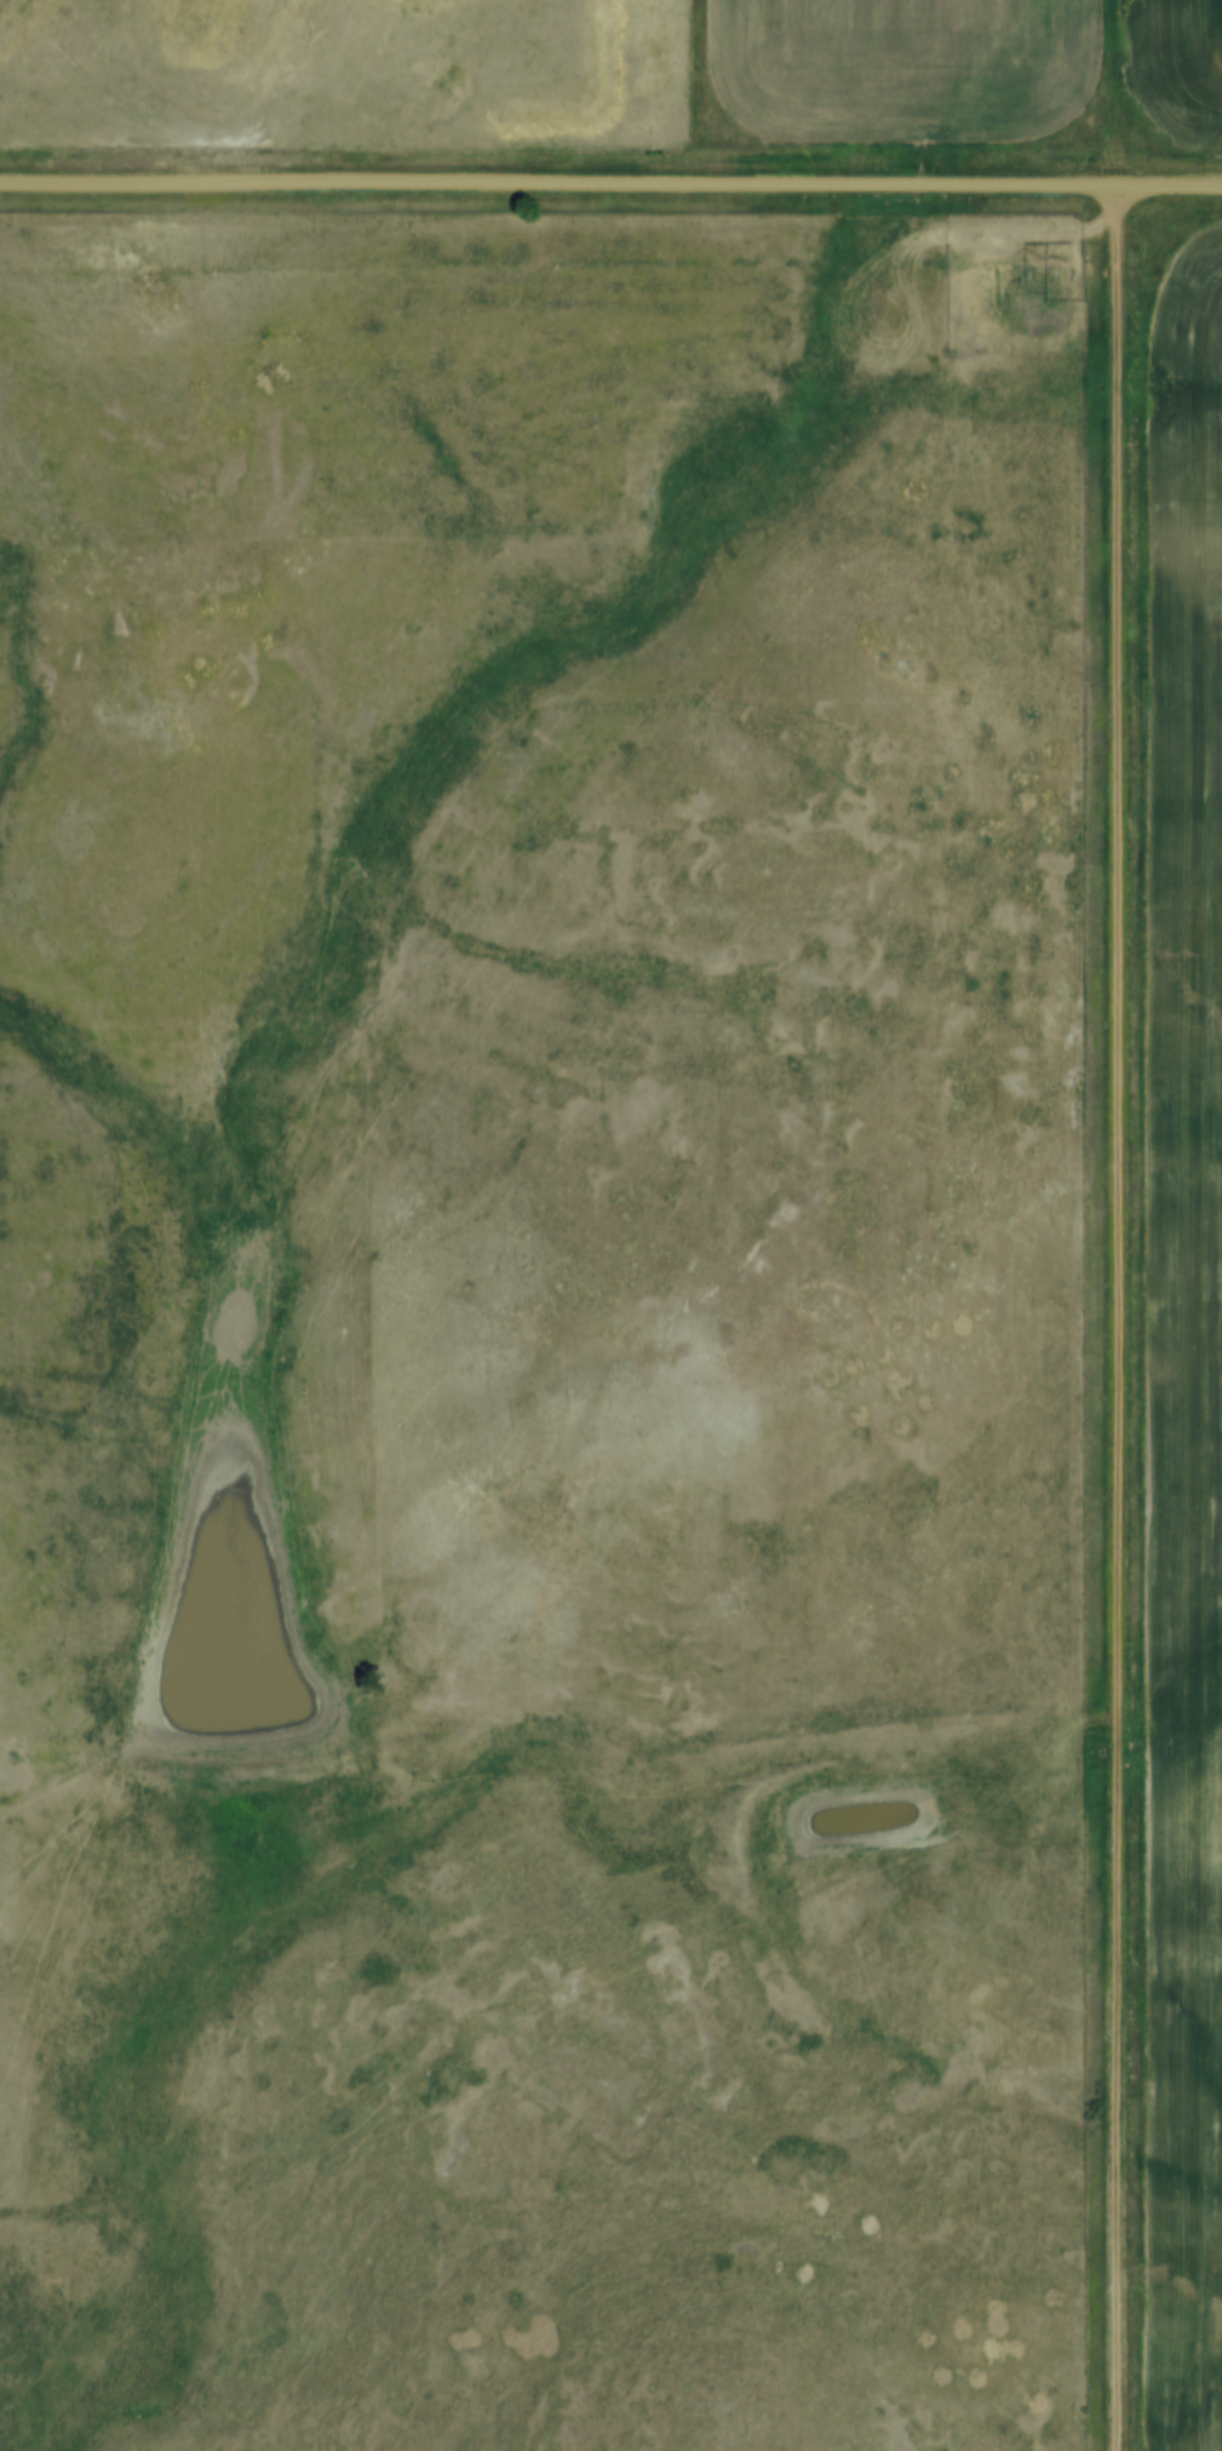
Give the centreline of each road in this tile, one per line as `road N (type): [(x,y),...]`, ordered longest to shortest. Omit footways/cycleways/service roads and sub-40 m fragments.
road 1 (residential): [(1116,2450),(1114,188)]
road 2 (tertiary): [(1221,189),(0,178)]

